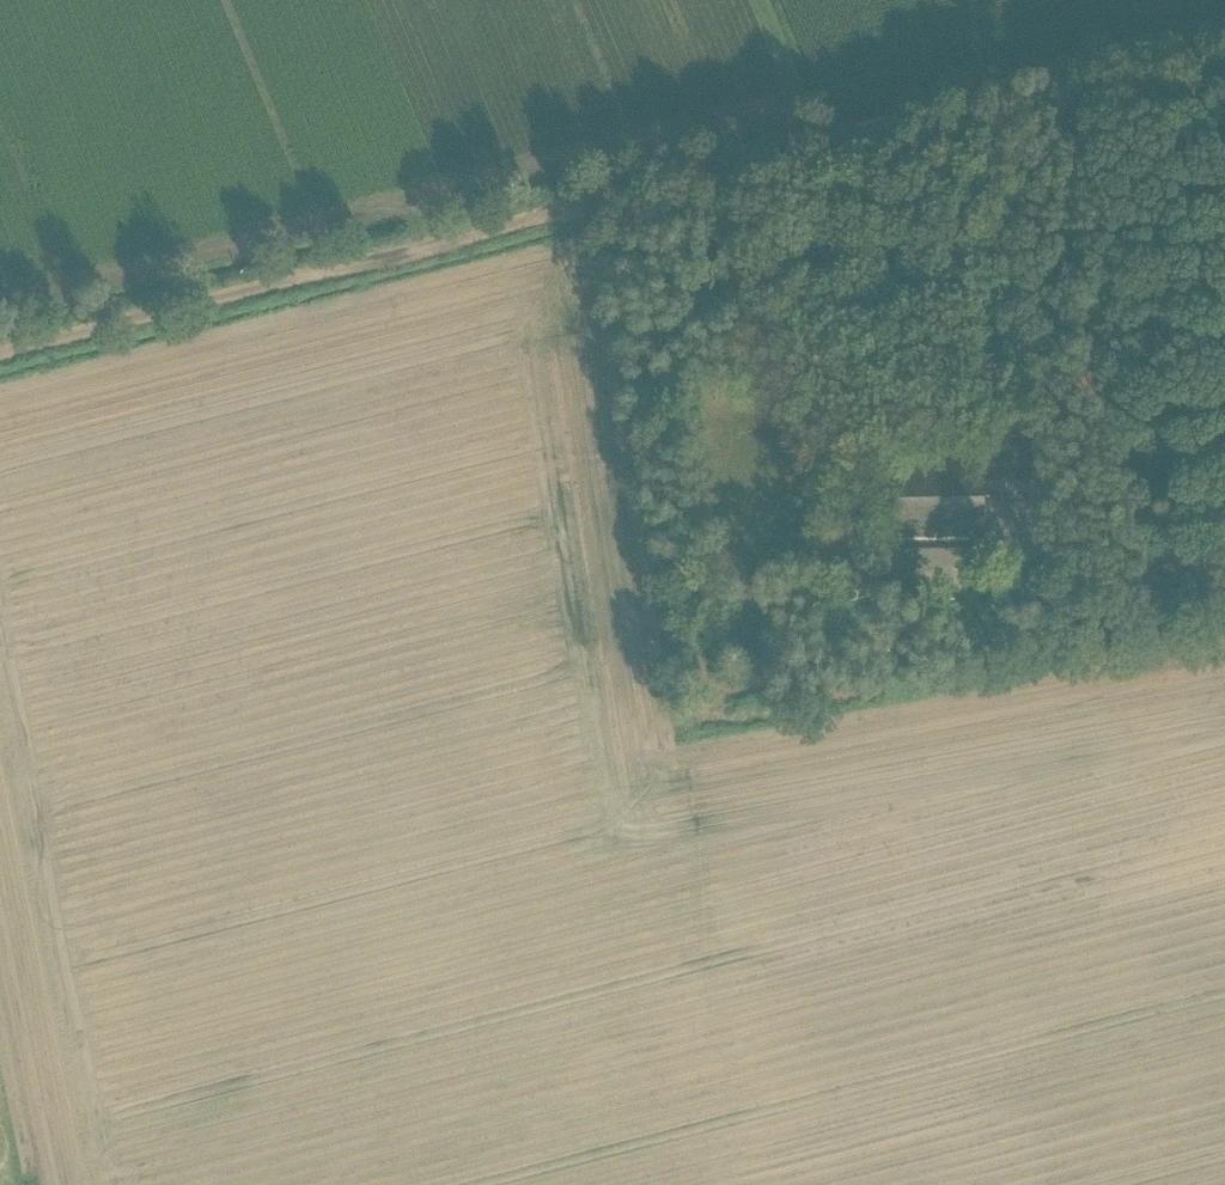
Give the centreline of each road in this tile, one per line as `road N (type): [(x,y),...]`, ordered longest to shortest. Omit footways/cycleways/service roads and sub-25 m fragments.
road 1 (track): [(0,352),(1000,120)]
road 2 (unclassified): [(1000,120),(1224,65)]

